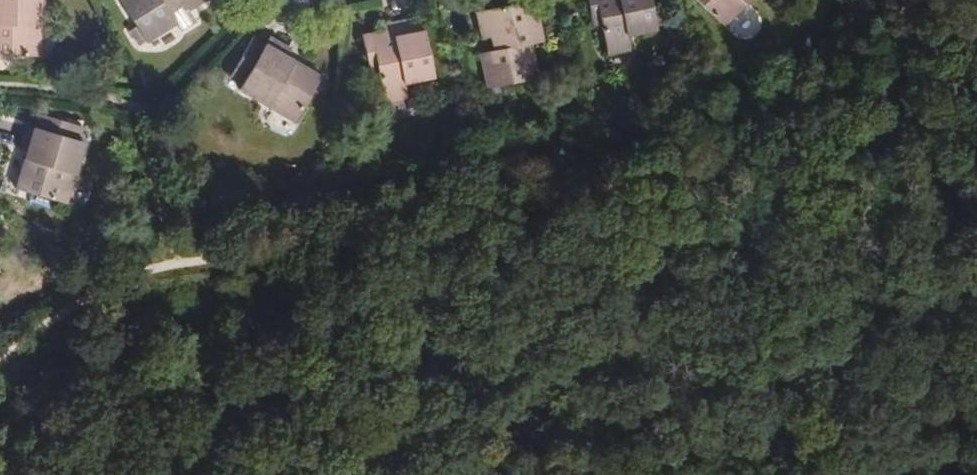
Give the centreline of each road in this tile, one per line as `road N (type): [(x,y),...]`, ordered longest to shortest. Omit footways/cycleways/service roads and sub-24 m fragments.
road 1 (track): [(976,127),(166,264),(114,278),(0,351)]
road 2 (track): [(849,145),(888,84),(905,0)]

